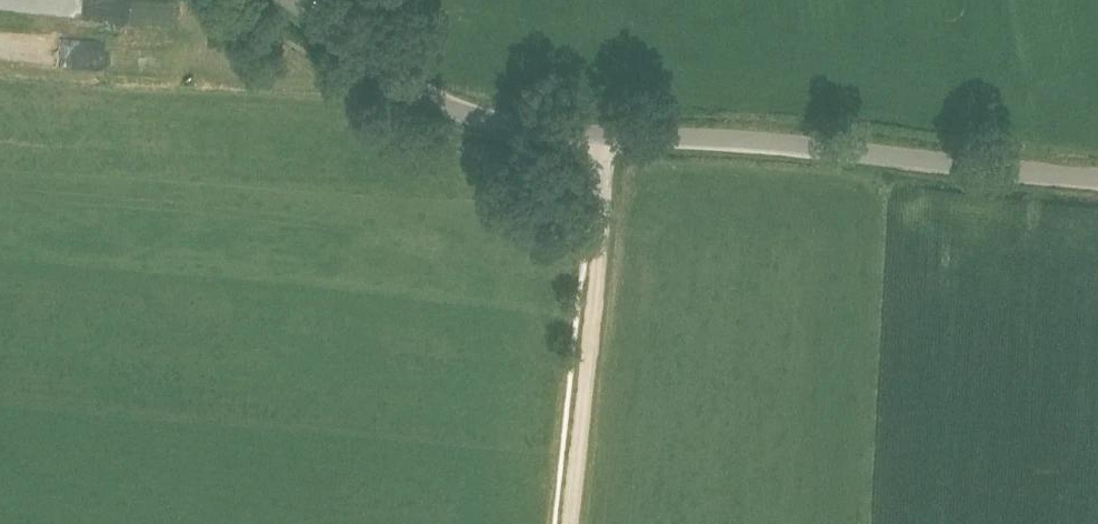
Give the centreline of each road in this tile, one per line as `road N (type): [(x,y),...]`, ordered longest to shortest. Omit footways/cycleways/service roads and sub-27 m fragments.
road 1 (unclassified): [(1097,178),(598,136),(487,115),(439,99),(295,0)]
road 2 (track): [(571,523),(611,137)]

